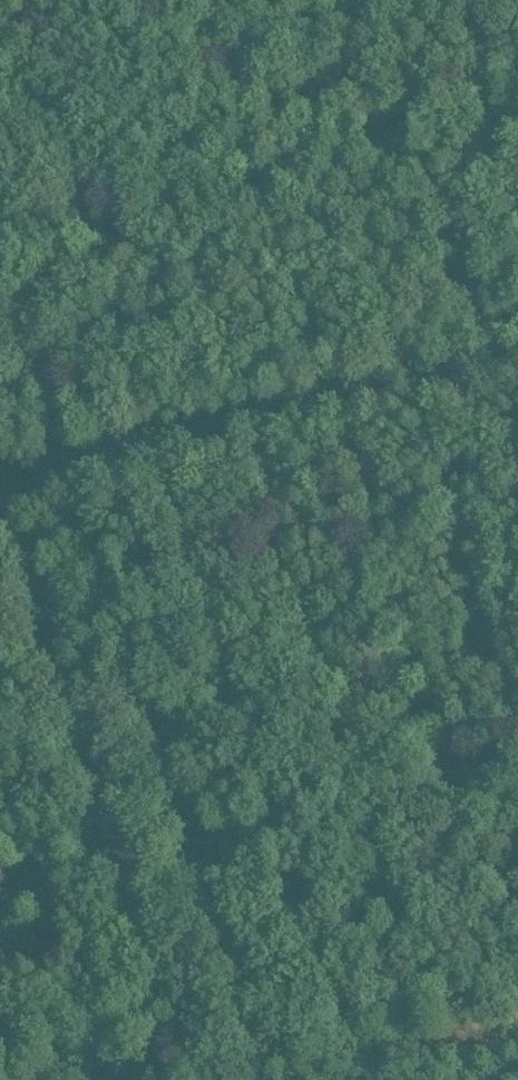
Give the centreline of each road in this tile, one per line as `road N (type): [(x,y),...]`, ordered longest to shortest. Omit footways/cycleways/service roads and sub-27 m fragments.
road 1 (track): [(517,358),(0,490)]

